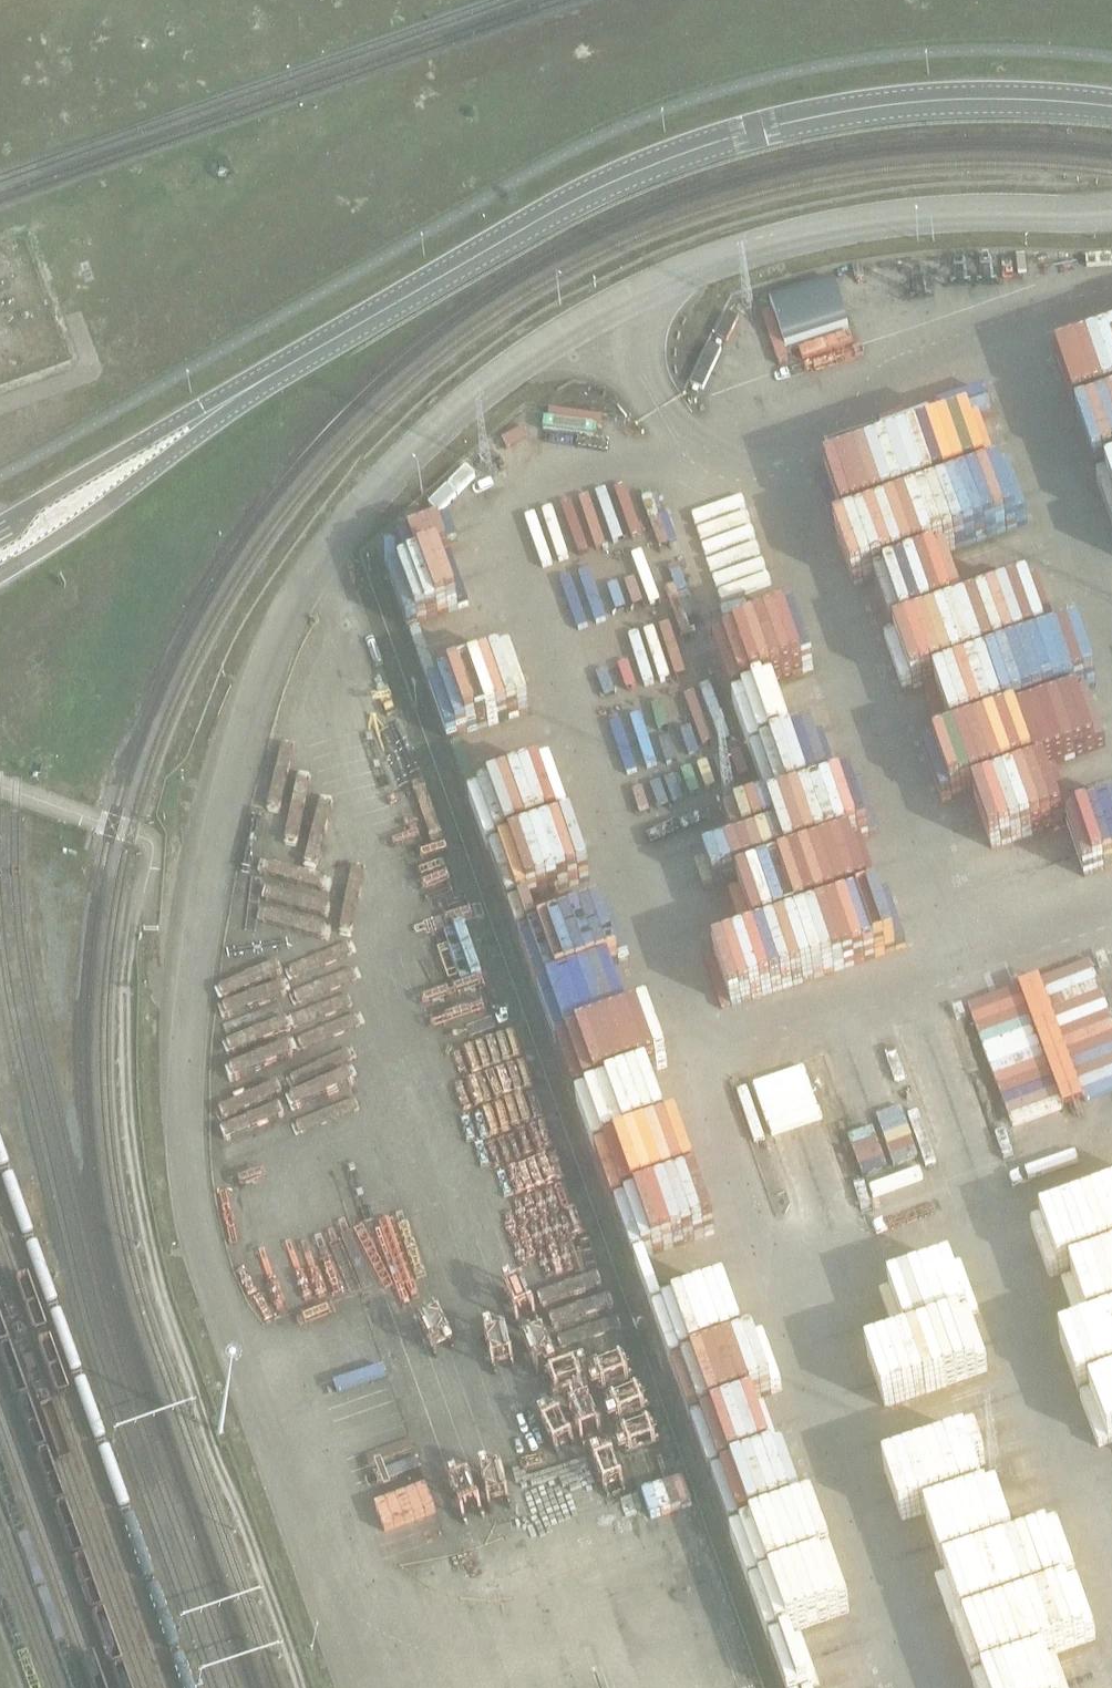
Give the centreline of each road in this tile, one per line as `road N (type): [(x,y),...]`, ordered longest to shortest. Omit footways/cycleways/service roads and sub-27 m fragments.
road 1 (unclassified): [(1111,109),(894,101),(792,117),(687,149),(586,190),(231,397)]
road 2 (track): [(152,868),(136,907),(125,993),(134,1171),(164,1300),(299,1687)]
road 3 (unclassified): [(0,569),(178,448),(231,397)]
road 4 (unclassified): [(231,397),(170,419),(0,521)]

